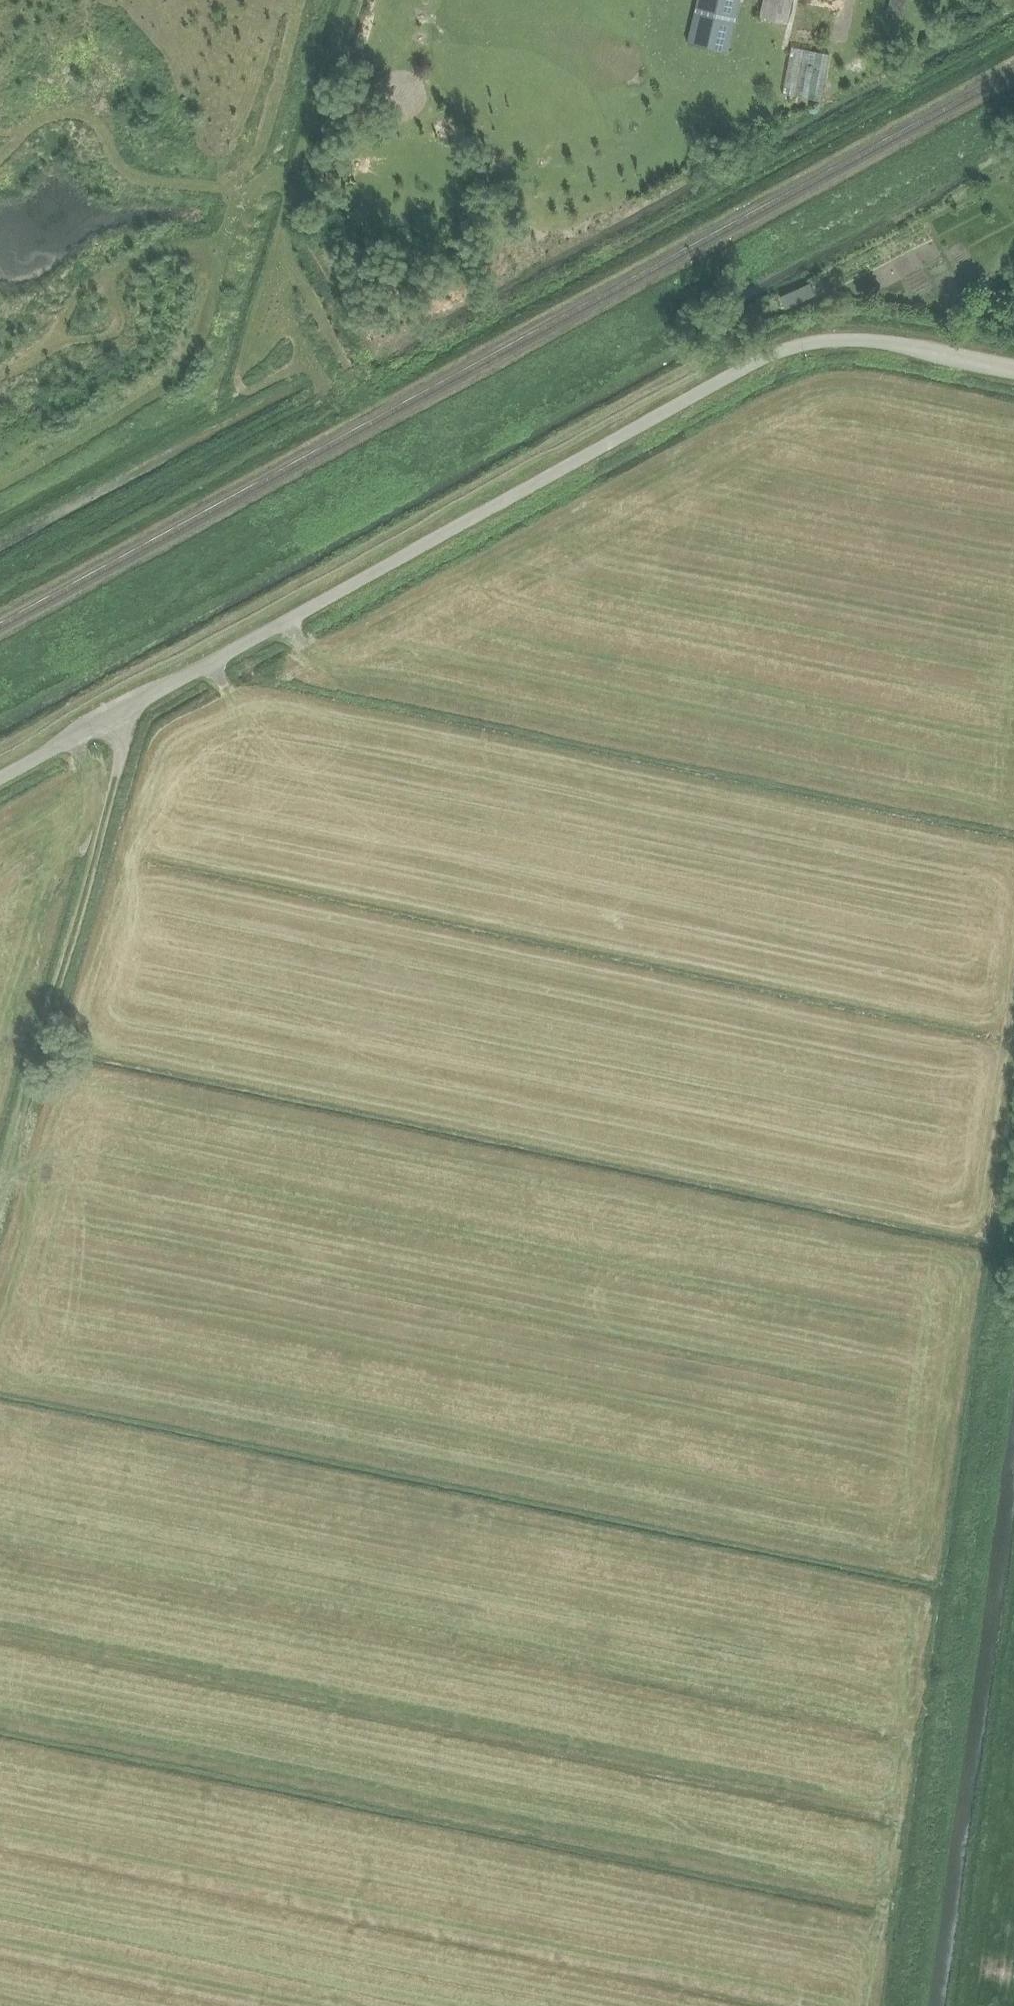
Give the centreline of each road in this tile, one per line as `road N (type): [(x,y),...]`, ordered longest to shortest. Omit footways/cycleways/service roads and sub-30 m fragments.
road 1 (unclassified): [(1013,369),(871,341),(792,348),(0,779)]
road 2 (track): [(116,714),(125,737),(0,1178)]

